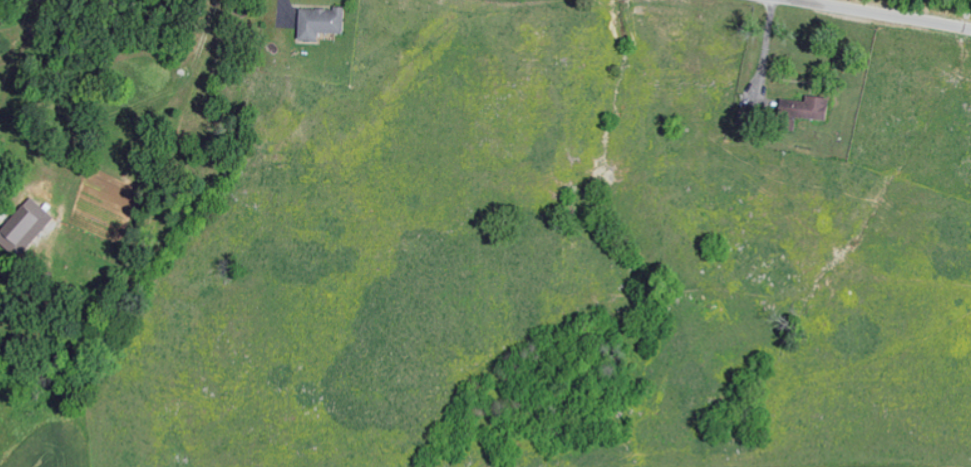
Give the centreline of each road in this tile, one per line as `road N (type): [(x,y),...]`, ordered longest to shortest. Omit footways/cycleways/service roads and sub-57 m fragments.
road 1 (secondary): [(797,0),(970,30)]

